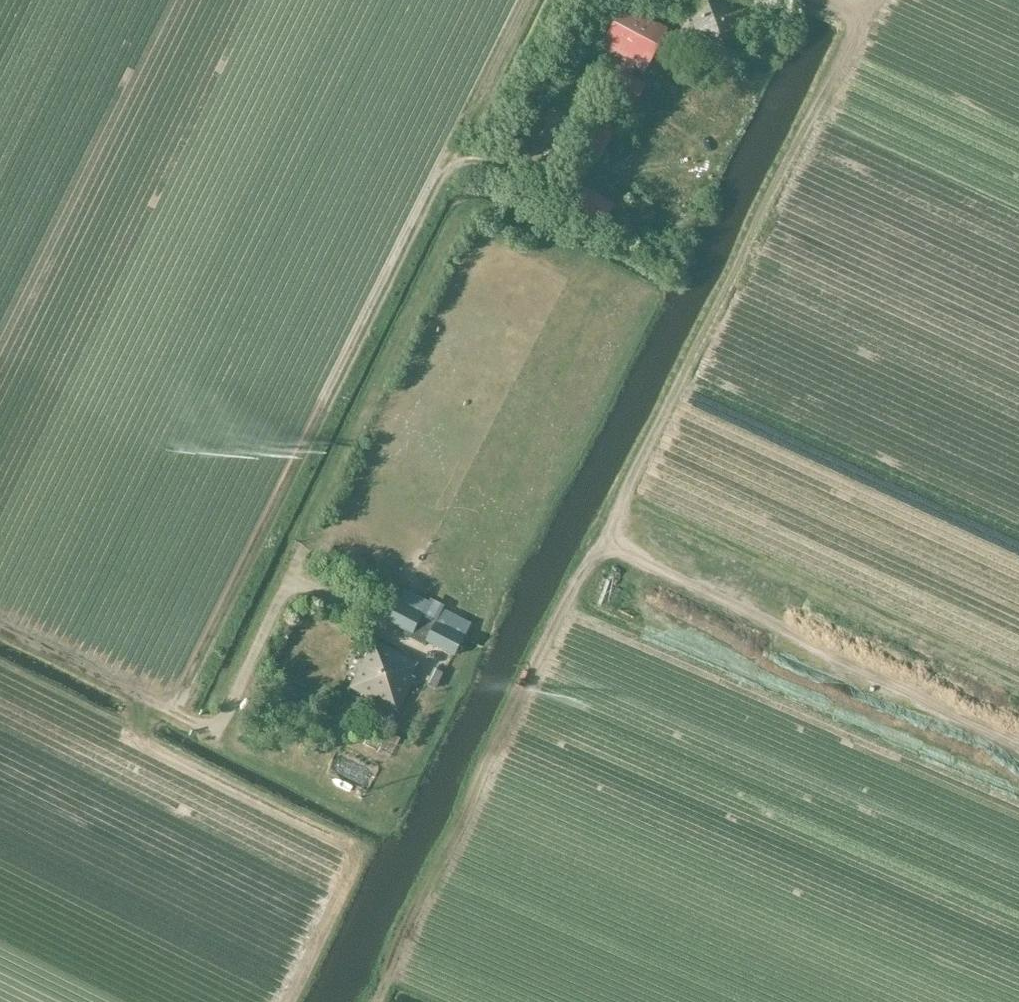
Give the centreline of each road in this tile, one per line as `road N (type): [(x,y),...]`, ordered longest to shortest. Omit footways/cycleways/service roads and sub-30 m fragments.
road 1 (track): [(874,0),(565,601),(376,1001)]
road 2 (track): [(565,107),(530,154),(512,163),(446,165),(177,705),(154,704),(0,628)]
road 3 (track): [(604,538),(1018,738)]
road 4 (track): [(148,701),(139,724),(154,748),(358,852),(290,1001)]
road 5 (track): [(446,165),(529,0)]

